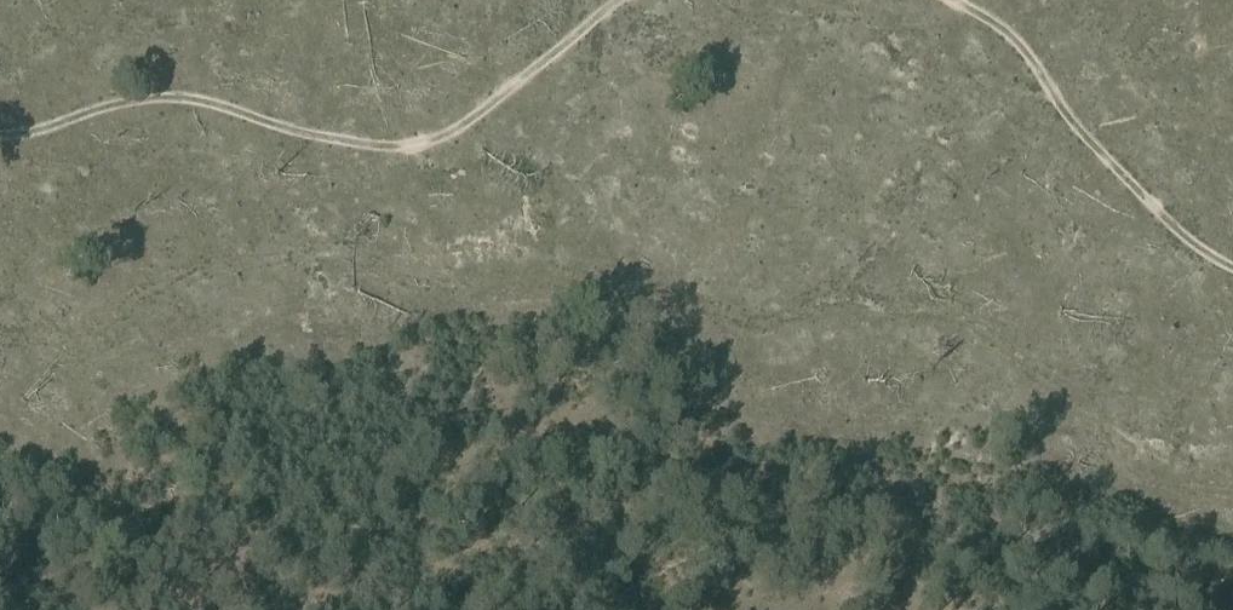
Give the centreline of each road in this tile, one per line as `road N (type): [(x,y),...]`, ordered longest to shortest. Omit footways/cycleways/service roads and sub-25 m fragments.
road 1 (track): [(615,0),(471,119),(419,145),(307,136),(178,99),(116,104),(0,135)]
road 2 (track): [(1232,274),(1153,209),(1083,136),(1002,29),(950,0)]

